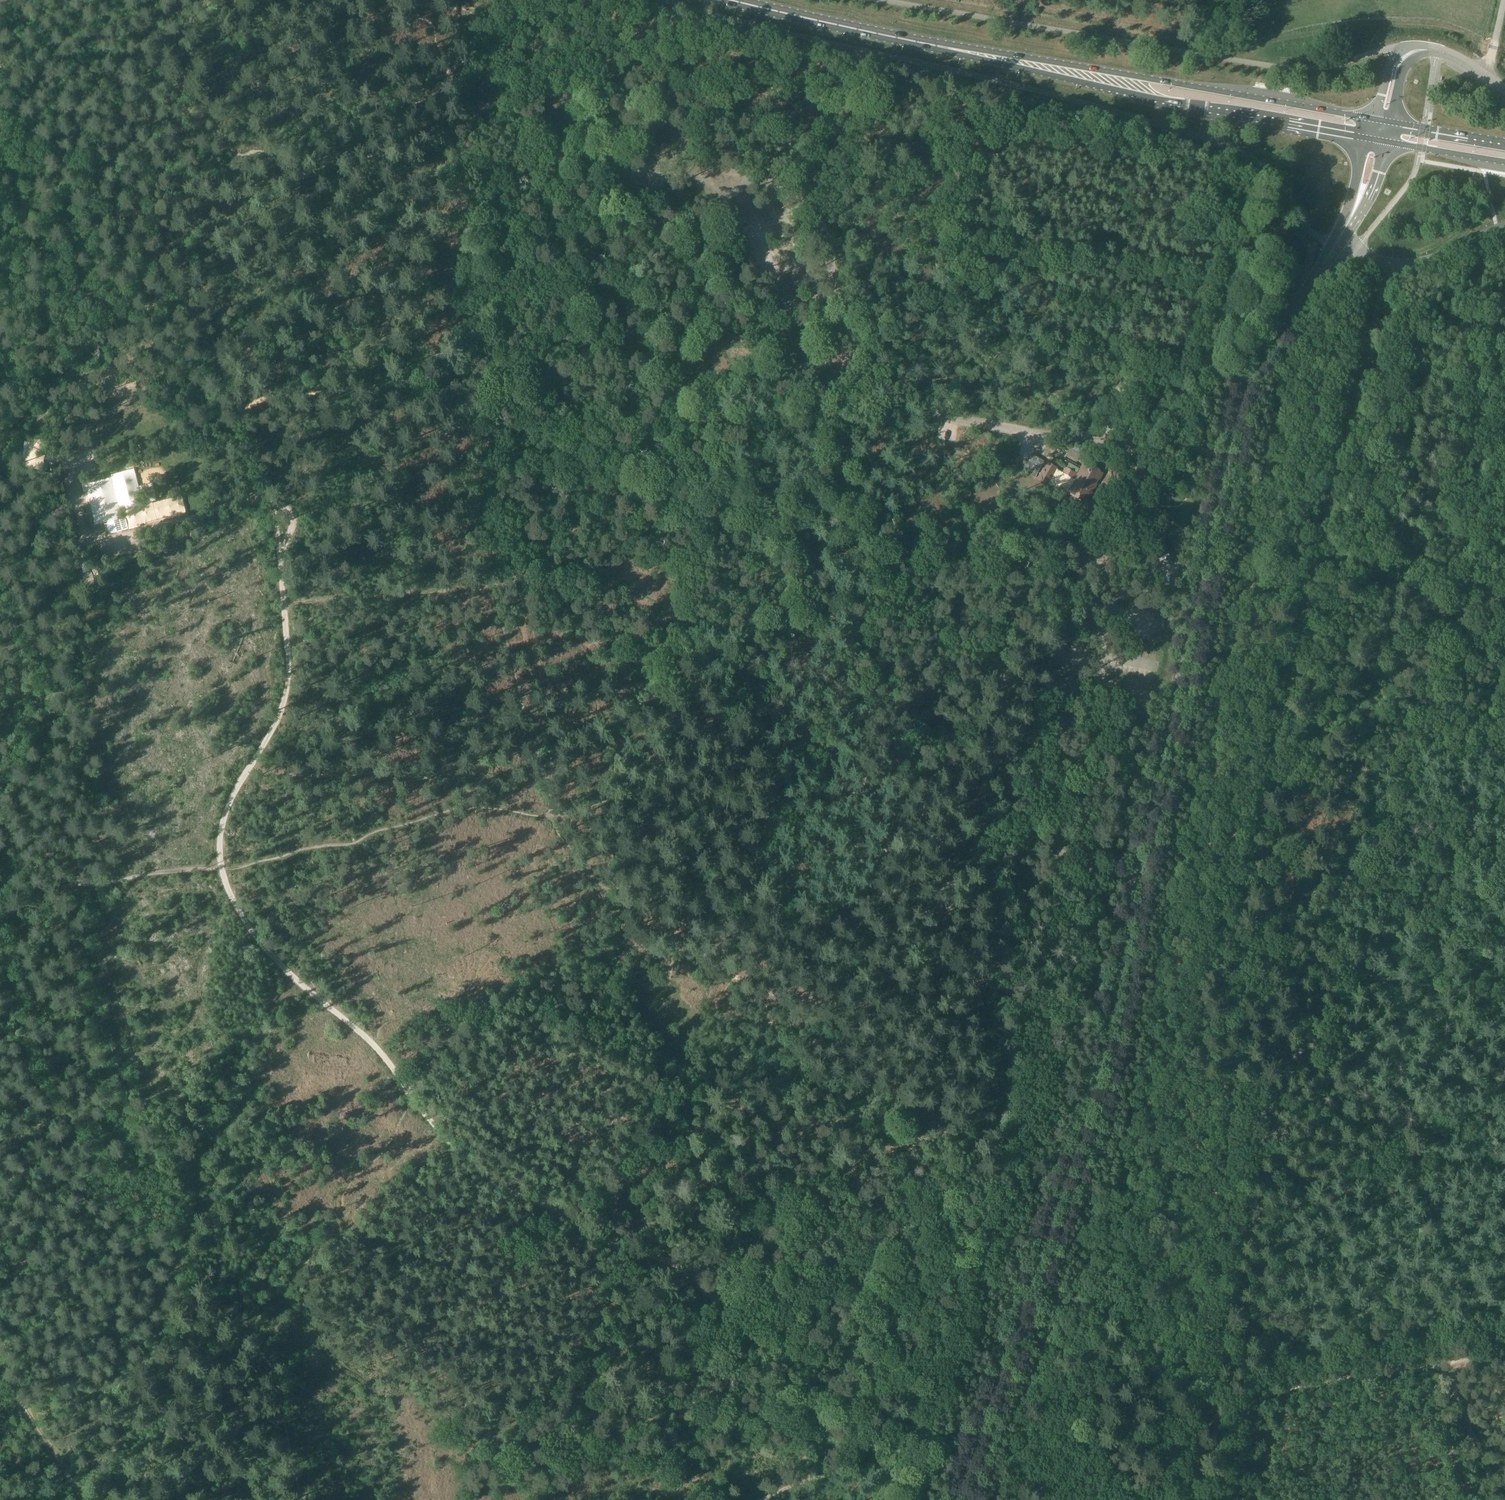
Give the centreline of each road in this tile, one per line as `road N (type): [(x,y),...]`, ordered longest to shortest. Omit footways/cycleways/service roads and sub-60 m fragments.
road 1 (track): [(118,217),(196,328),(239,416),(278,542),(287,695),(226,809),(219,836),(223,882),(239,913),(372,1041),(415,1103),(494,1186),(662,1263),(732,1335),(819,1372),(895,1421)]
road 2 (tertiary): [(951,1499),(1095,1064),(1237,425),(1337,246)]
road 3 (track): [(1504,1009),(1267,952),(1246,912),(1309,631),(1327,512),(1382,290),(1381,262)]
road 4 (track): [(302,1499),(282,1402),(40,1078),(0,932)]
road 5 (track): [(192,448),(261,400),(477,373),(486,495),(508,546),(523,557),(619,577),(656,604)]
road 6 (track): [(1282,956),(1292,986),(1190,1499)]
road 7 (primary): [(1370,122),(844,26)]
road 8 (primary): [(844,26),(1155,99),(1366,137)]
road 9 (track): [(484,130),(456,126),(118,217)]
road 10 (track): [(1226,1387),(1278,1362),(1504,1320)]
road 11 (track): [(89,454),(77,485),(100,540),(262,494)]
road 12 (track): [(1026,1329),(1254,1397)]
road 13 (track): [(709,1499),(873,1459),(919,1435)]
road 14 (track): [(0,769),(39,671),(0,575)]
road 15 (track): [(1435,1365),(1254,1397)]
road 16 (unclassified): [(1504,227),(1424,265),(1369,260),(1337,246)]
road 17 (track): [(118,217),(0,103)]
road 18 (track): [(1435,1365),(1503,1499)]
road 19 (track): [(1504,394),(1361,363)]
road 20 (unclassified): [(1441,52),(1419,44),(1402,52),(1370,122)]

